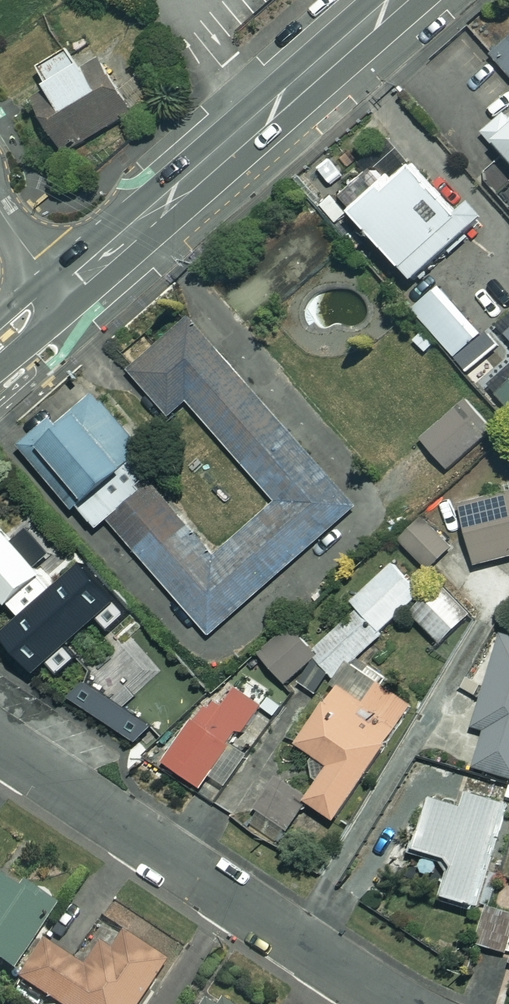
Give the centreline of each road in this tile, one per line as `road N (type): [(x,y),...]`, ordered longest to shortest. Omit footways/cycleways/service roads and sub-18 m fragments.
road 1 (residential): [(395,1003),(0,740)]
road 2 (residential): [(58,295),(398,0)]

